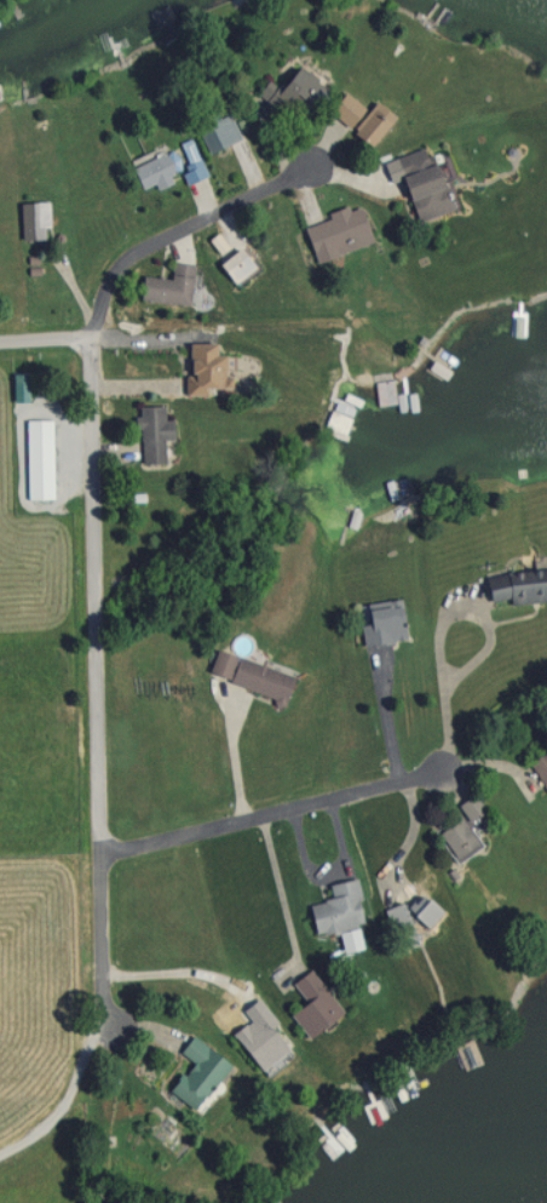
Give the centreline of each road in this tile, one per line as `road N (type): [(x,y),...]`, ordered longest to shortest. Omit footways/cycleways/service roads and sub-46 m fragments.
road 1 (residential): [(90,339),(104,1003)]
road 2 (residential): [(100,857),(437,778),(448,678)]
road 3 (residential): [(90,339),(105,290),(136,252),(307,166)]
road 4 (residential): [(243,824),(228,744),(238,693)]

